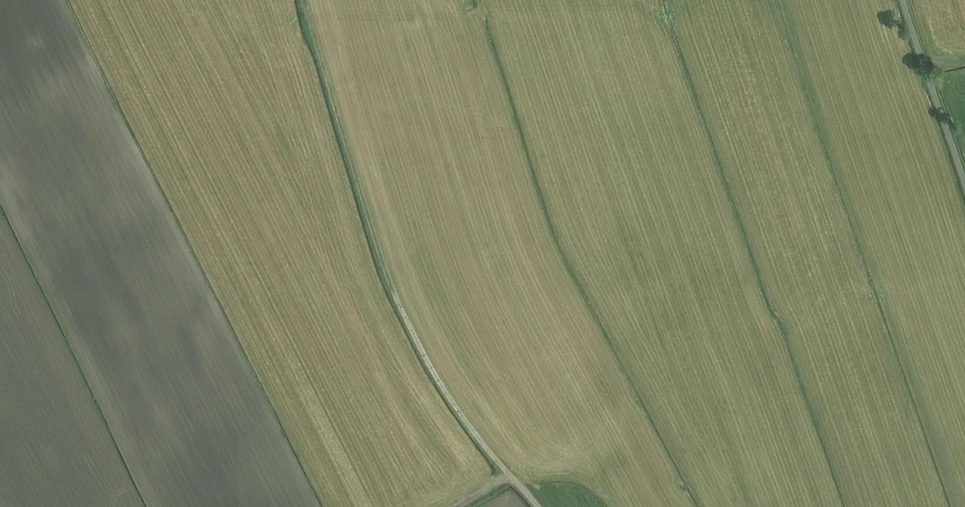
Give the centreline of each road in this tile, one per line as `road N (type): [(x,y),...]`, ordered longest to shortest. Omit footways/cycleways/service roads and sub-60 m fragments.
road 1 (unclassified): [(964,188),(905,0)]

